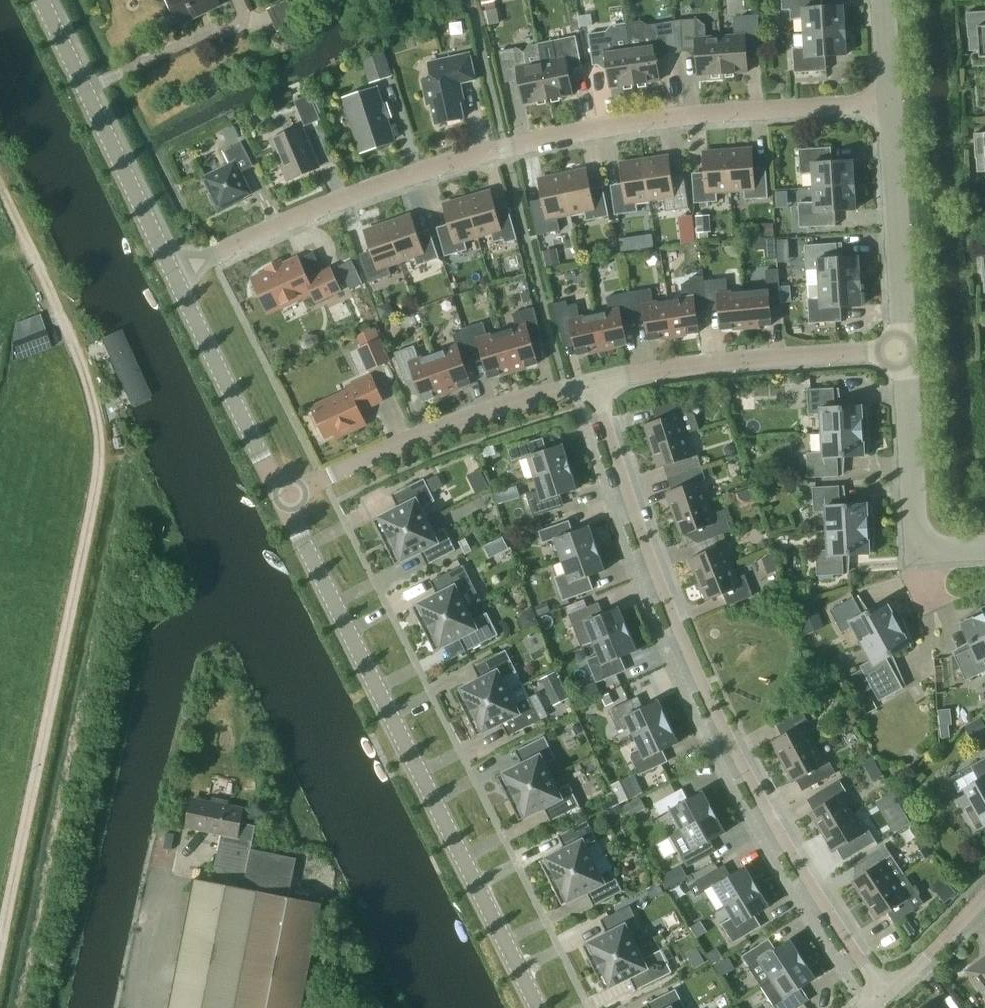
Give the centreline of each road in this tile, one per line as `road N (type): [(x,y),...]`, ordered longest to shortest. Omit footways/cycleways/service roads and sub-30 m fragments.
road 1 (unclassified): [(0,957),(99,473),(99,414),(87,373),(0,187)]
road 2 (residential): [(177,270),(352,194),(506,148),(656,119),(888,105)]
road 3 (residential): [(886,994),(711,716),(672,627),(596,383)]
road 4 (tertiary): [(542,1007),(287,495)]
road 5 (residential): [(287,495),(455,418),(596,383)]
road 6 (residential): [(596,383),(739,359),(901,351)]
road 7 (tertiary): [(177,270),(45,0)]
road 8 (residential): [(901,351),(916,554),(984,550)]
road 9 (tertiary): [(287,495),(177,270)]
road 10 (residential): [(888,105),(901,351)]
road 11 (residential): [(886,994),(984,900)]

